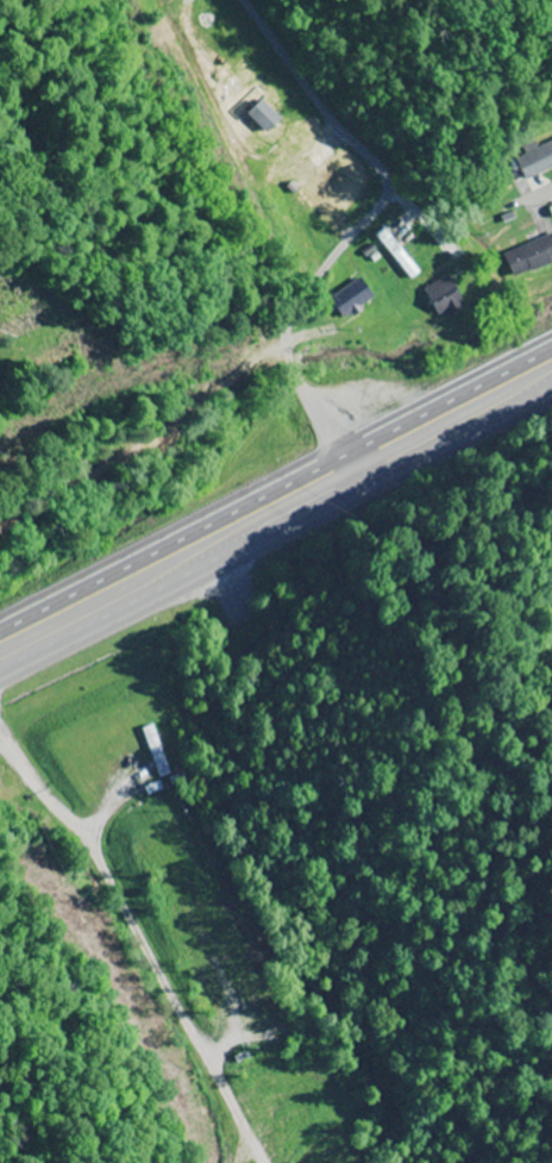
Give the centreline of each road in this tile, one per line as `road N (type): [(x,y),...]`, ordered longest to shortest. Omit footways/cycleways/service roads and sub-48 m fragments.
road 1 (trunk): [(0,676),(551,393)]
road 2 (trunk): [(551,345),(0,626)]
road 3 (residential): [(359,490),(313,414),(284,334),(295,299),(376,200),(384,173),(247,0)]
road 4 (residential): [(0,713),(162,964),(266,1162)]

